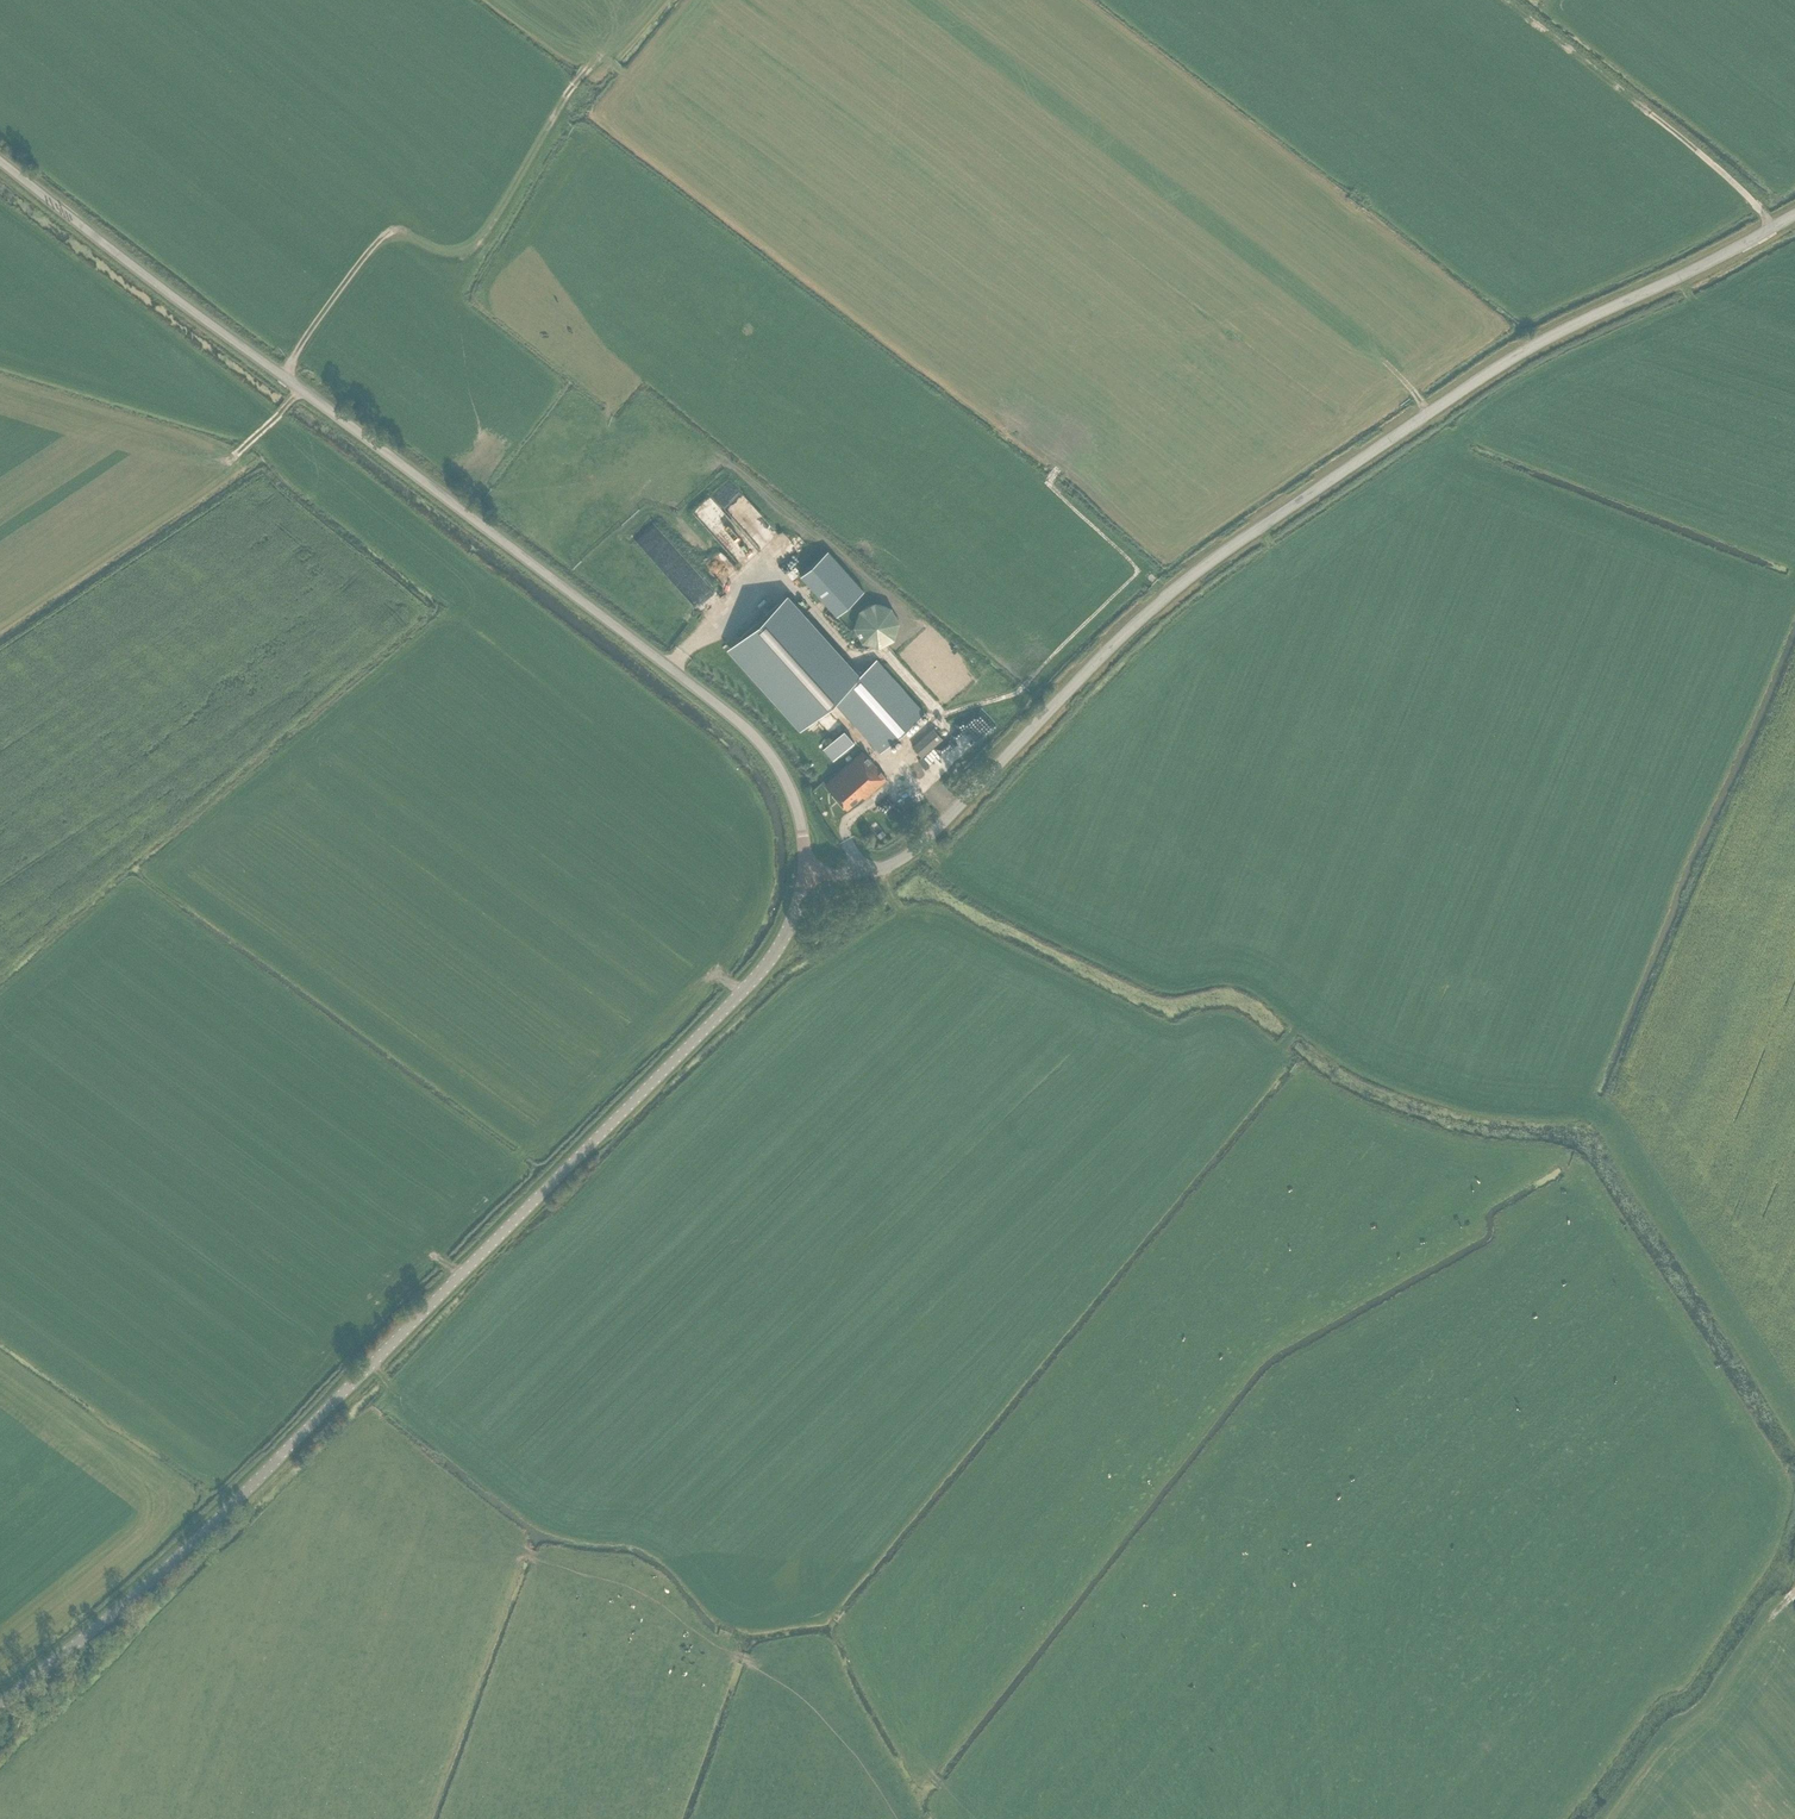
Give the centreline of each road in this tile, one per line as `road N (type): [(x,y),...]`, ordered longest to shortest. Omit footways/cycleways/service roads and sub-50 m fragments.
road 1 (tertiary): [(806,874),(861,873),(902,859),(1120,639),(1208,564),(1495,370),(1794,216)]
road 2 (tertiary): [(0,1703),(205,1531),(742,993),(779,946),(806,874)]
road 3 (tertiary): [(806,874),(796,805),(751,734),(0,163)]

